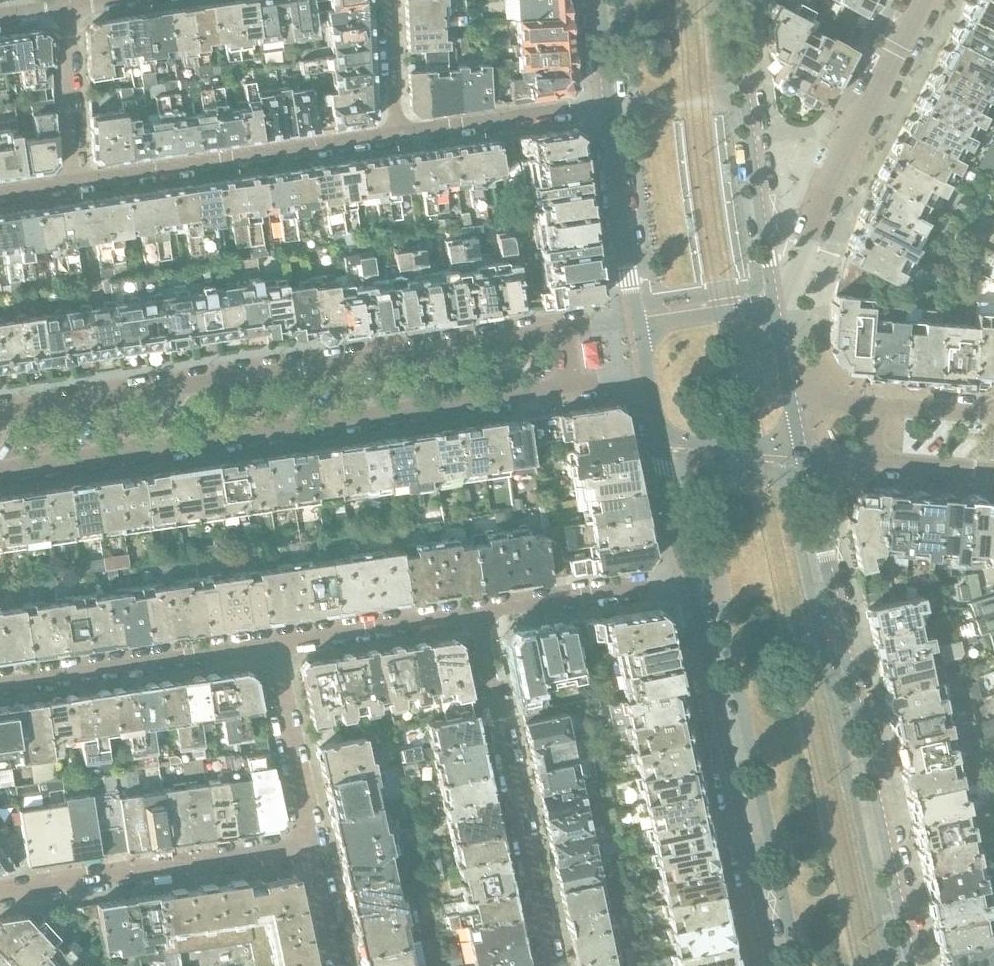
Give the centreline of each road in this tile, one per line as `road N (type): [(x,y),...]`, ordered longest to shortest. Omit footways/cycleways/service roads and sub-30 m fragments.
road 1 (residential): [(0,471),(571,382)]
road 2 (residential): [(564,334),(0,417)]
road 3 (residential): [(910,965),(801,452)]
road 4 (residential): [(692,580),(772,965)]
road 5 (residential): [(475,613),(549,965)]
road 6 (residential): [(771,307),(785,299),(845,153),(925,0)]
road 7 (residential): [(77,183),(397,136)]
road 8 (residential): [(0,894),(313,846)]
road 9 (residential): [(771,307),(734,0)]
road 10 (residential): [(270,645),(0,683)]
road 11 (residential): [(610,103),(640,326)]
road 12 (residential): [(692,580),(475,613)]
road 13 (residential): [(397,136),(610,103)]
road 14 (residential): [(475,613),(270,645)]
road 15 (residential): [(313,846),(270,645)]
road 16 (residential): [(77,183),(68,6)]
road 17 (residential): [(662,440),(692,580)]
road 18 (residential): [(662,440),(801,452)]
road 19 (residential): [(388,0),(397,136)]
road 20 (residential): [(771,307),(640,326)]
road 21 (residential): [(867,456),(993,466)]
road 22 (residential): [(993,418),(871,408)]
road 23 (residential): [(339,965),(313,846)]

